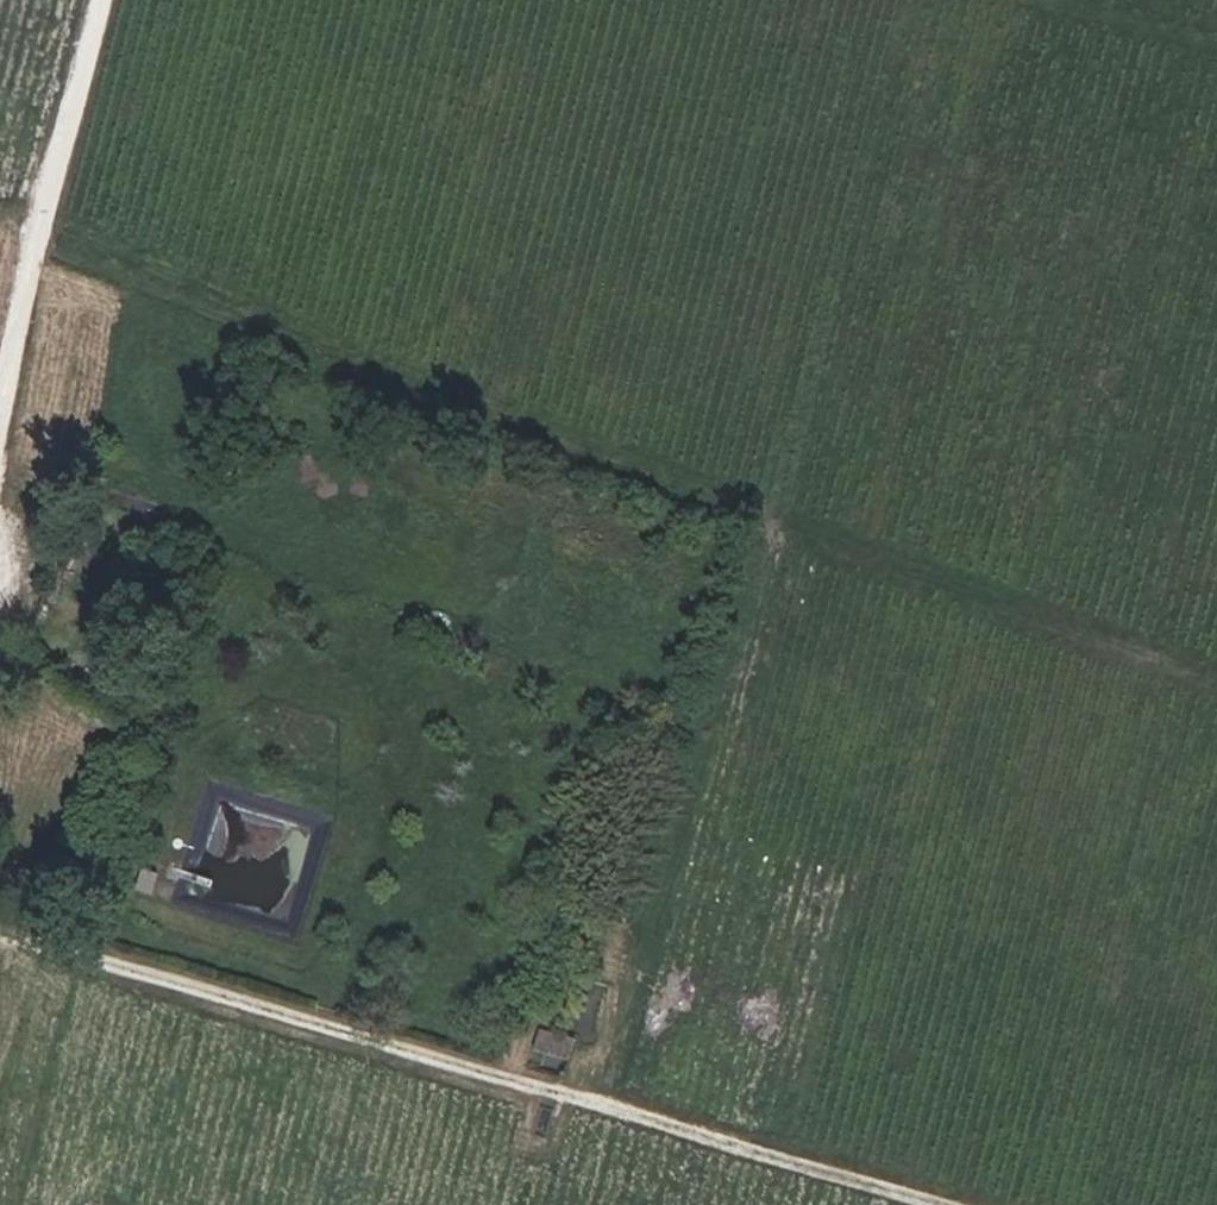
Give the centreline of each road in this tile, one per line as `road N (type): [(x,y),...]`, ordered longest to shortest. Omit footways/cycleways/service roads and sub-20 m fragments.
road 1 (track): [(0,928),(948,1204)]
road 2 (track): [(0,454),(111,0)]

